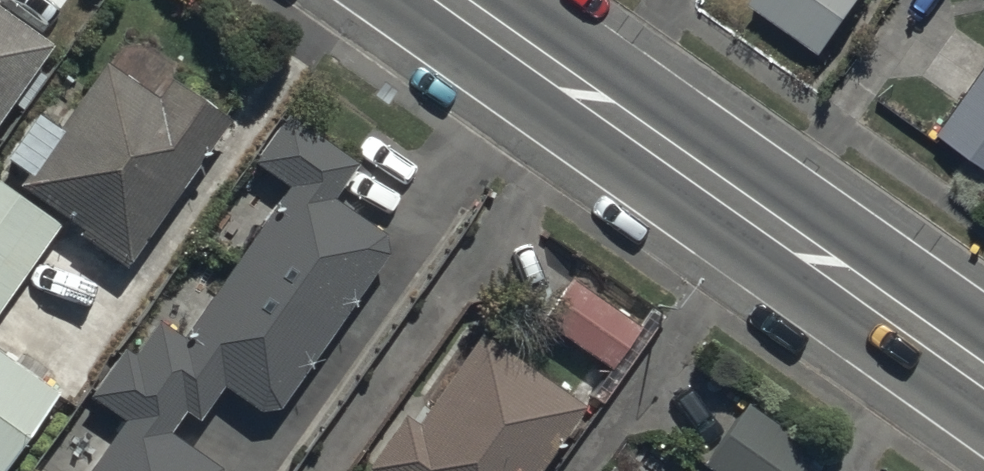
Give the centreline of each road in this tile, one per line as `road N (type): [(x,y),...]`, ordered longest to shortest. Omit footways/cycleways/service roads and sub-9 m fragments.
road 1 (secondary): [(983,383),(441,0)]

